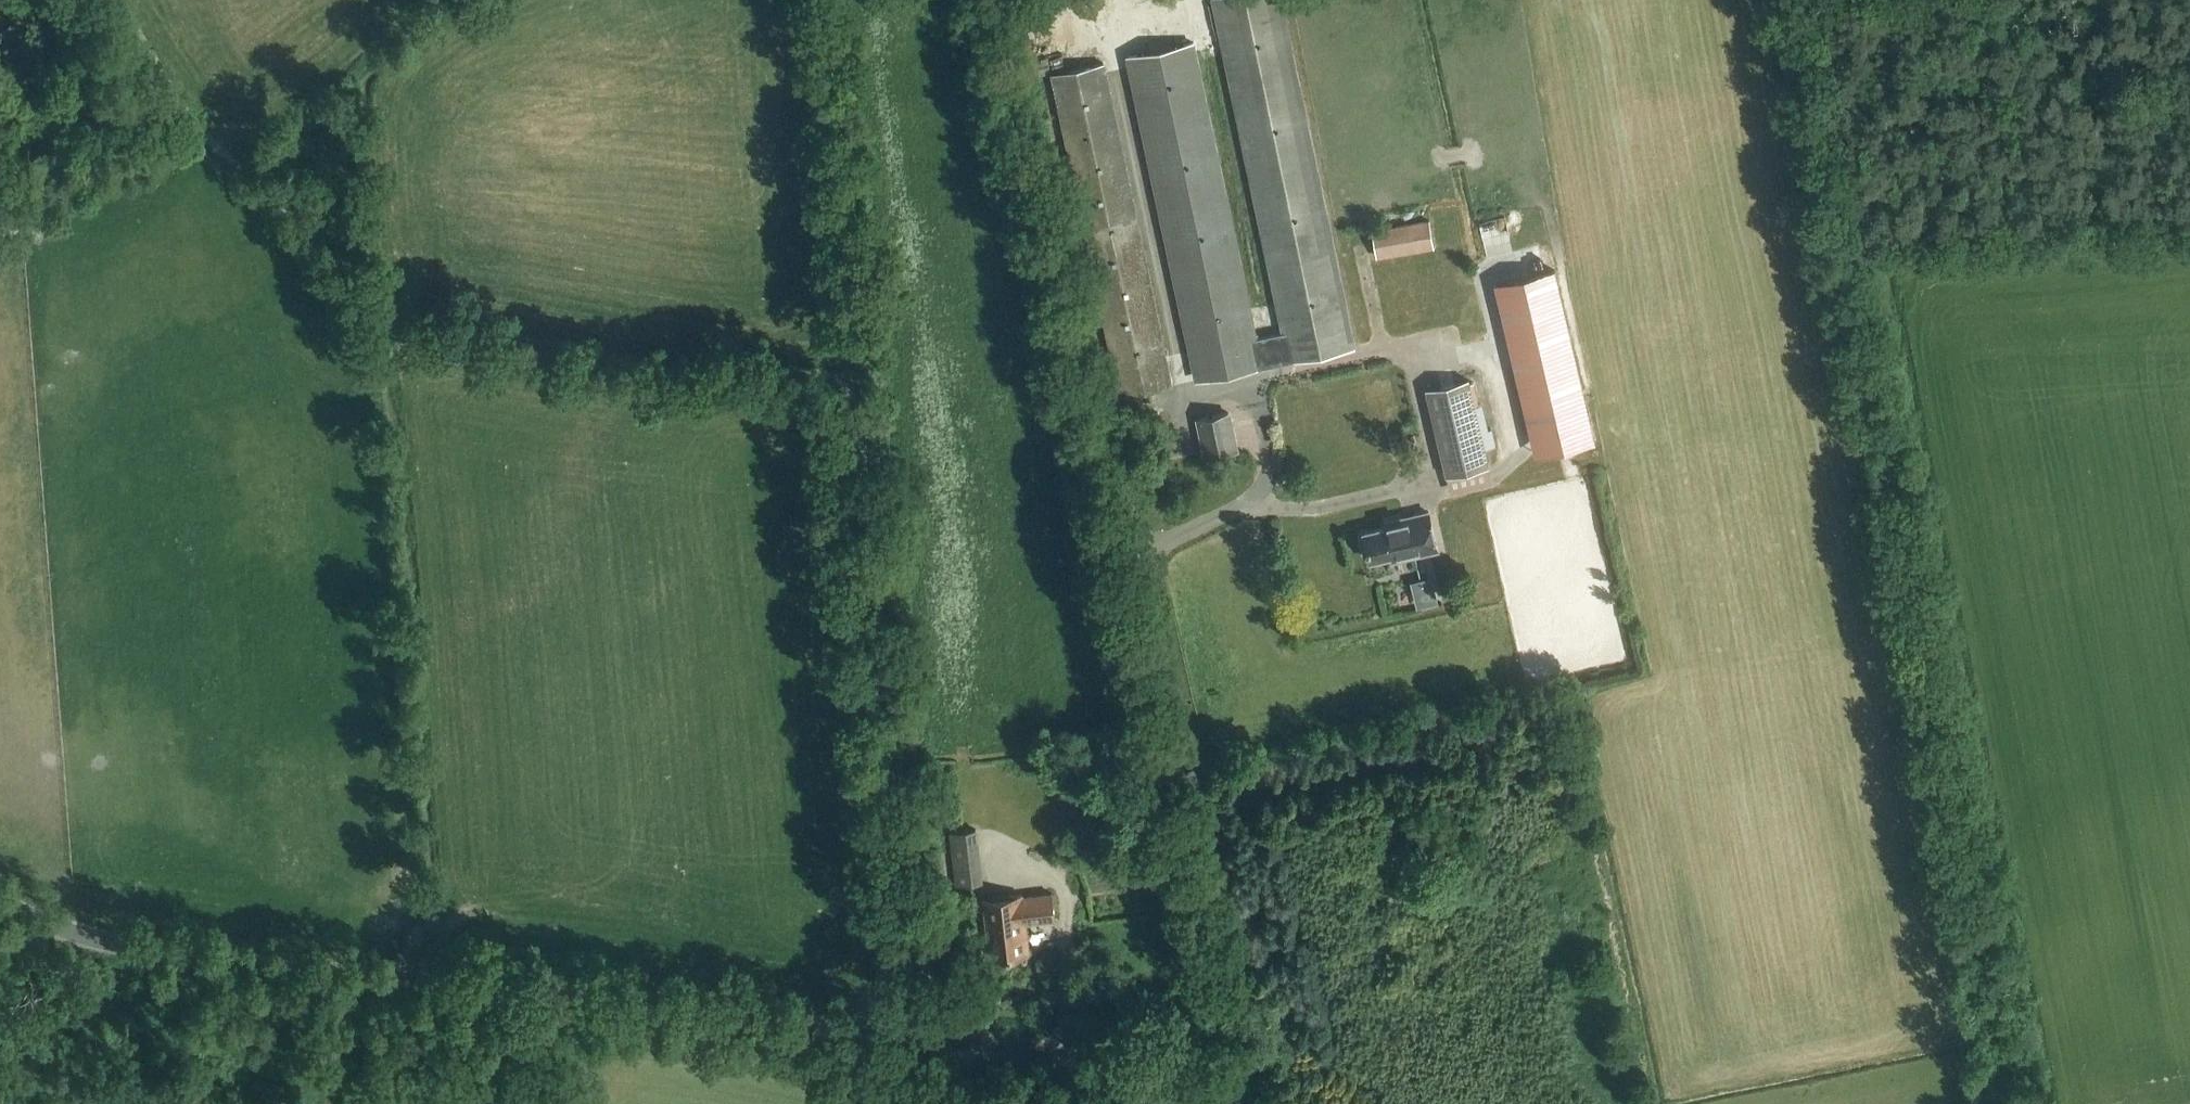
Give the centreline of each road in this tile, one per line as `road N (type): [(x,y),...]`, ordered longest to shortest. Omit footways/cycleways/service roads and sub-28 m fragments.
road 1 (unclassified): [(1208,1103),(1073,1054),(967,1032),(147,952),(77,933),(0,897)]

